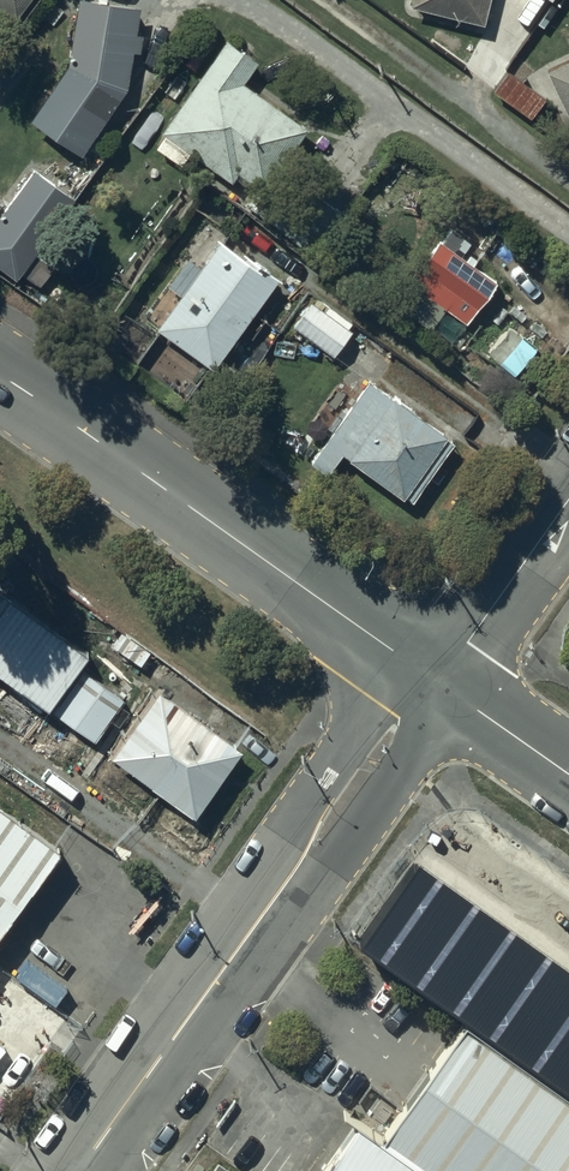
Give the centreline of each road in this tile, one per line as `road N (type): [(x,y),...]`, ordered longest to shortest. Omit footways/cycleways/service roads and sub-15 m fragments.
road 1 (unclassified): [(86,1170),(432,681)]
road 2 (unclassified): [(0,378),(432,681)]
road 3 (residential): [(432,681),(568,495)]
road 4 (unclassified): [(432,681),(568,777)]

